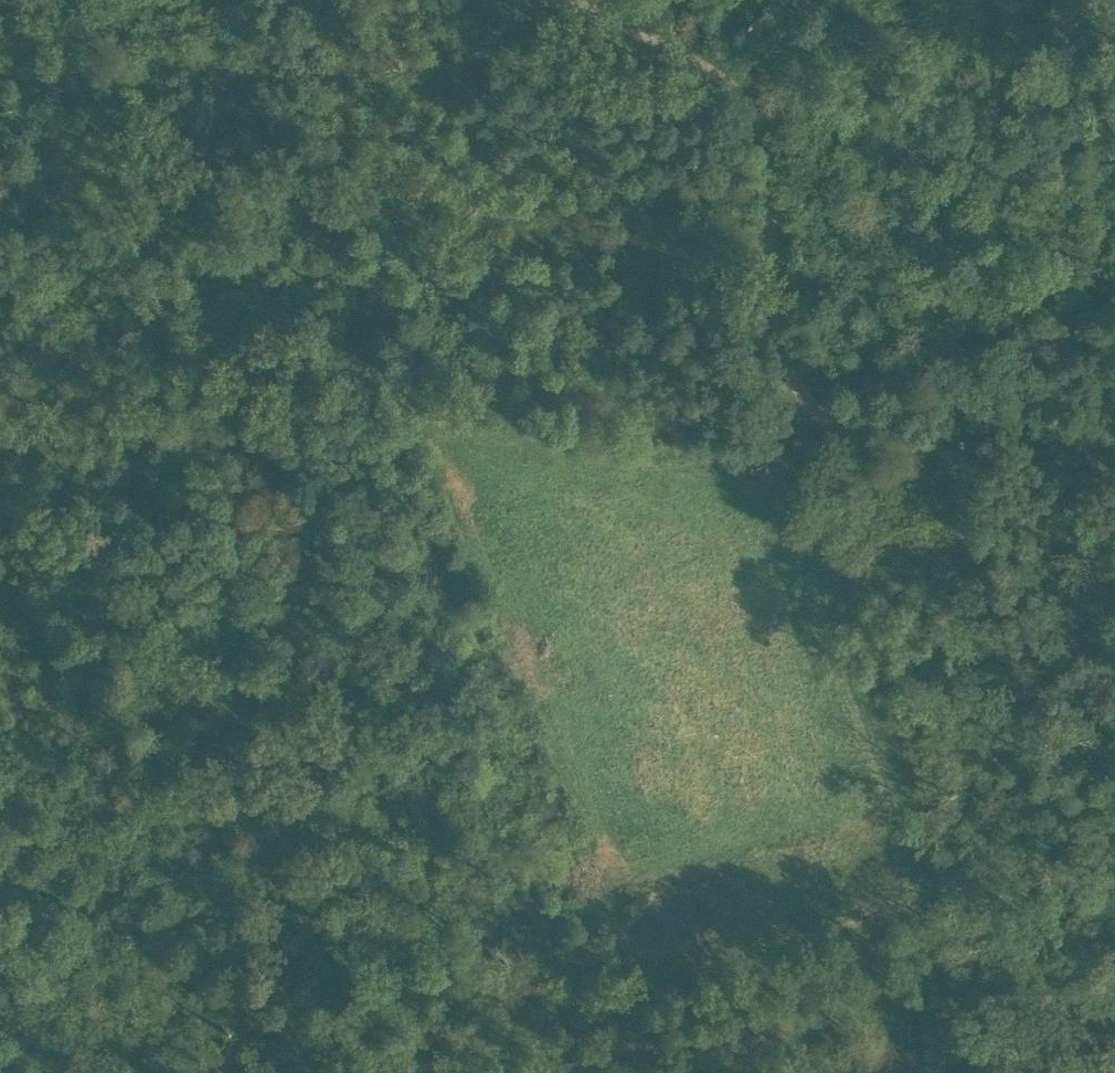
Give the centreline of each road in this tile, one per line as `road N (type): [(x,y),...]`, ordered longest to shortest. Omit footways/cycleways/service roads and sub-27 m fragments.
road 1 (unclassified): [(800,388),(787,361),(768,152),(747,100),(690,58),(572,0)]
road 2 (unclassified): [(800,388),(818,412),(863,431),(1114,461)]

